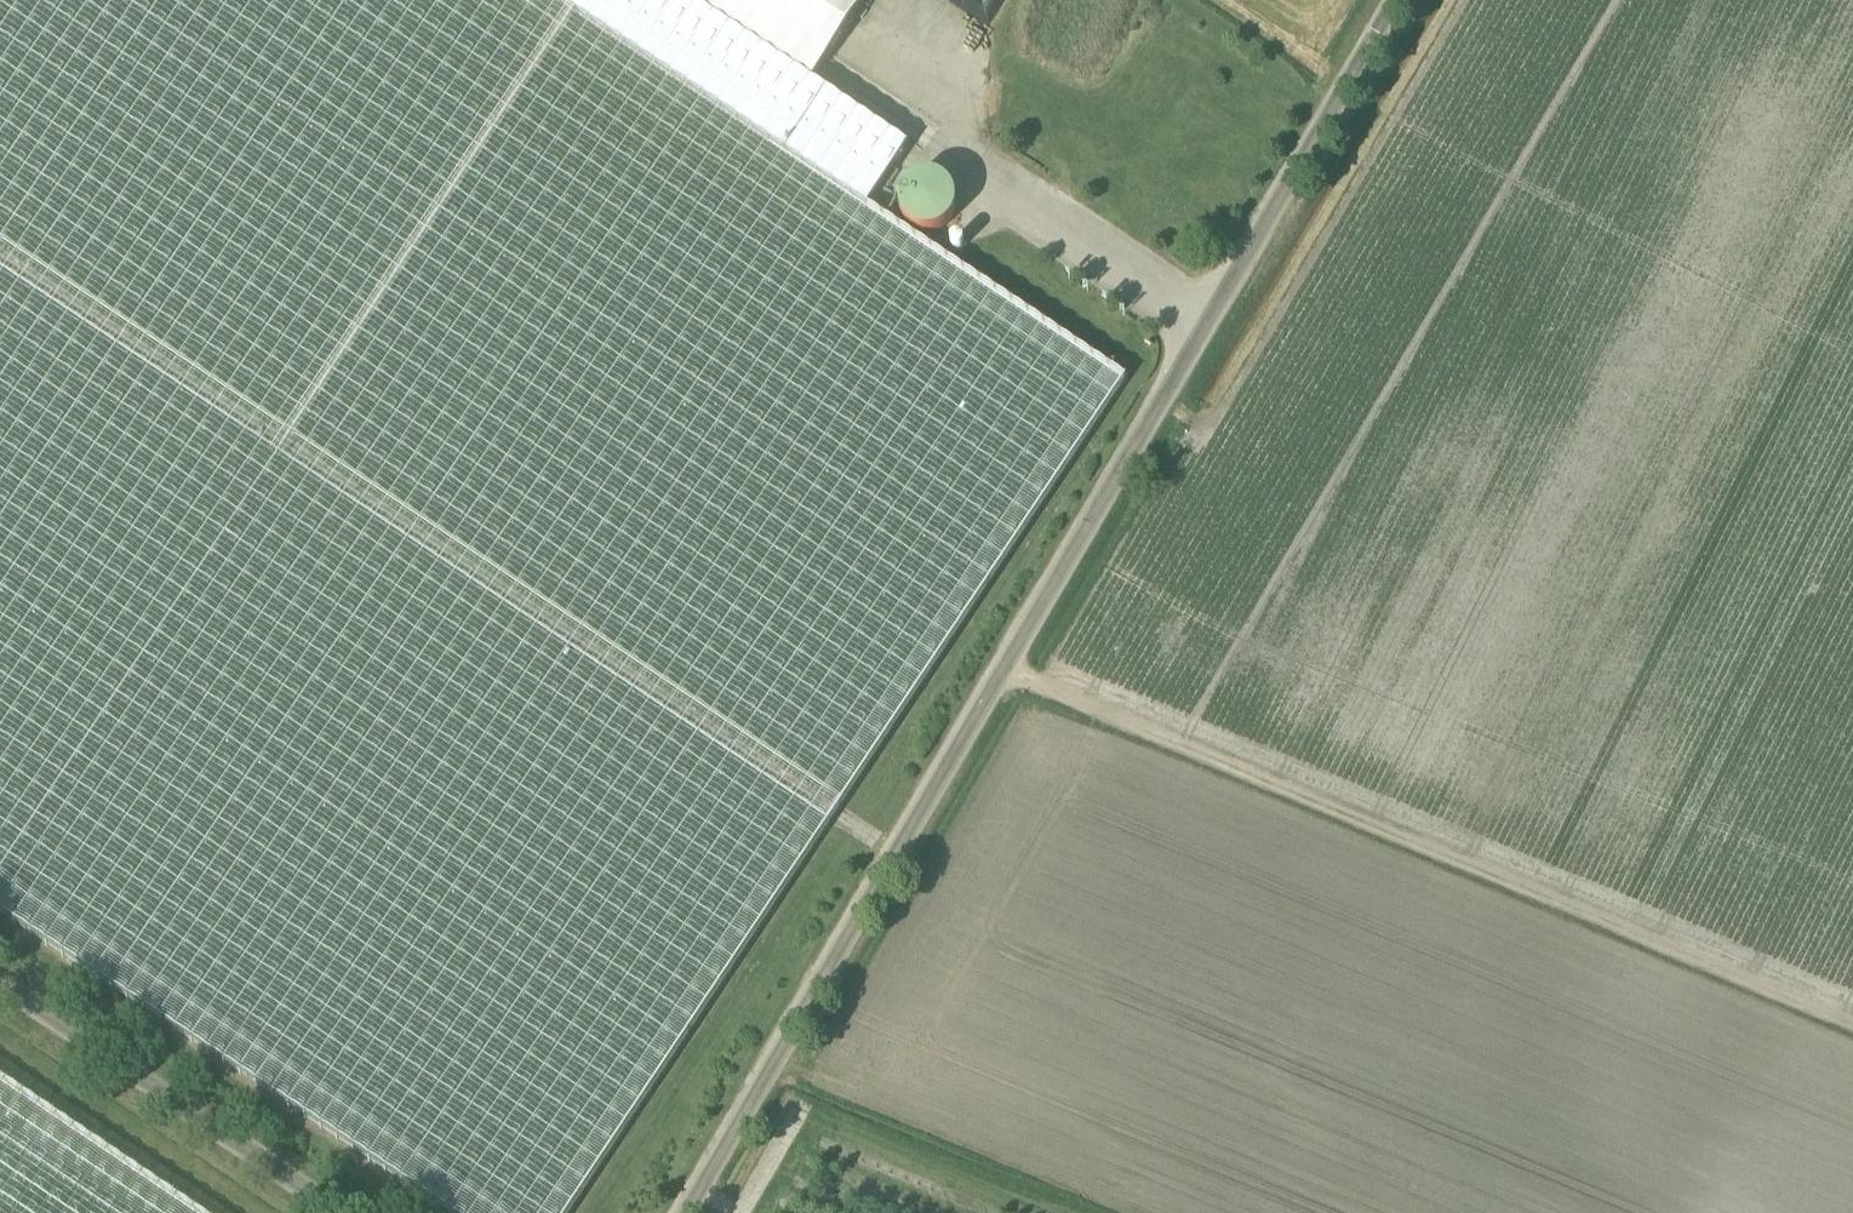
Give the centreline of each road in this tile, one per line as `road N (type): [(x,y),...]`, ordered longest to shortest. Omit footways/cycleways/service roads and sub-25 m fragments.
road 1 (unclassified): [(688,1212),(1399,0)]
road 2 (track): [(1005,671),(1852,1023)]
road 3 (unclassified): [(341,1212),(0,983)]

